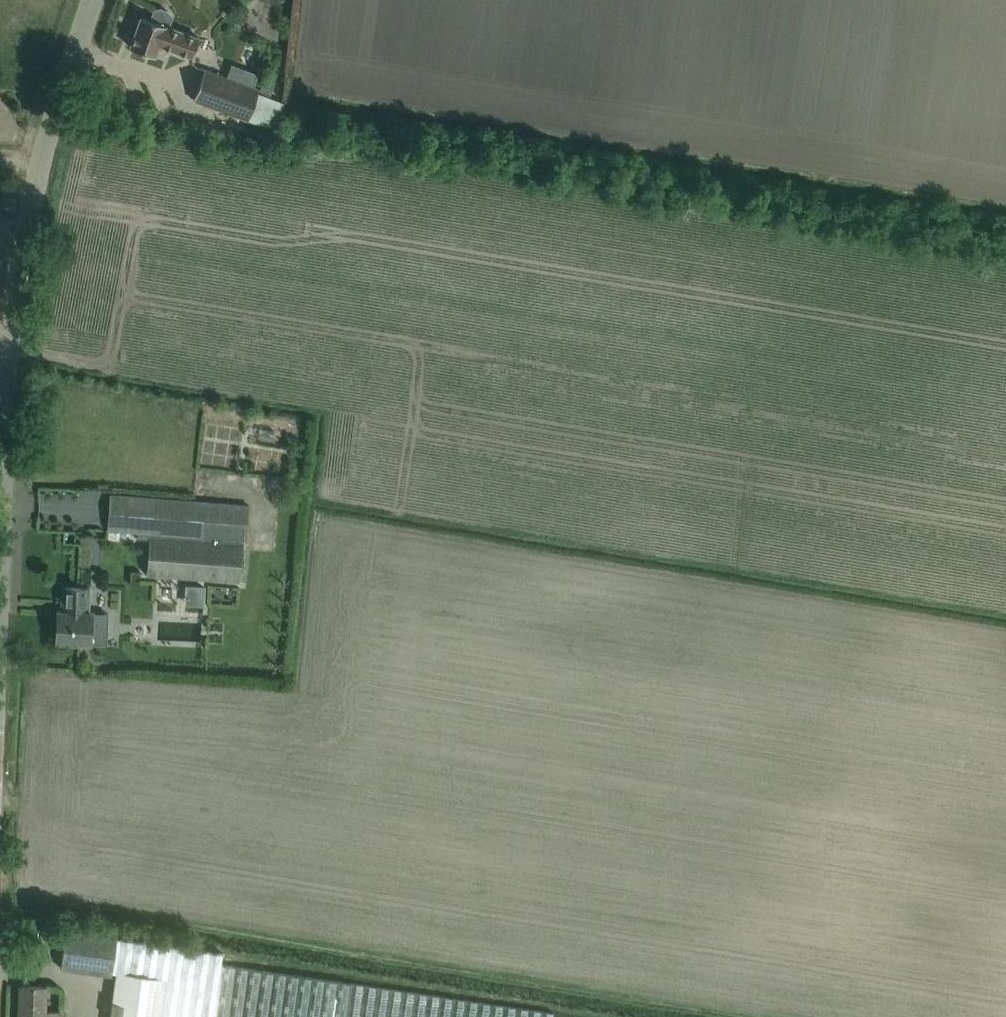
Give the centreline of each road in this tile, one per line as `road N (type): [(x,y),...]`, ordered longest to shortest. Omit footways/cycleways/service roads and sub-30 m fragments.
road 1 (unclassified): [(0,511),(24,235),(93,0)]

